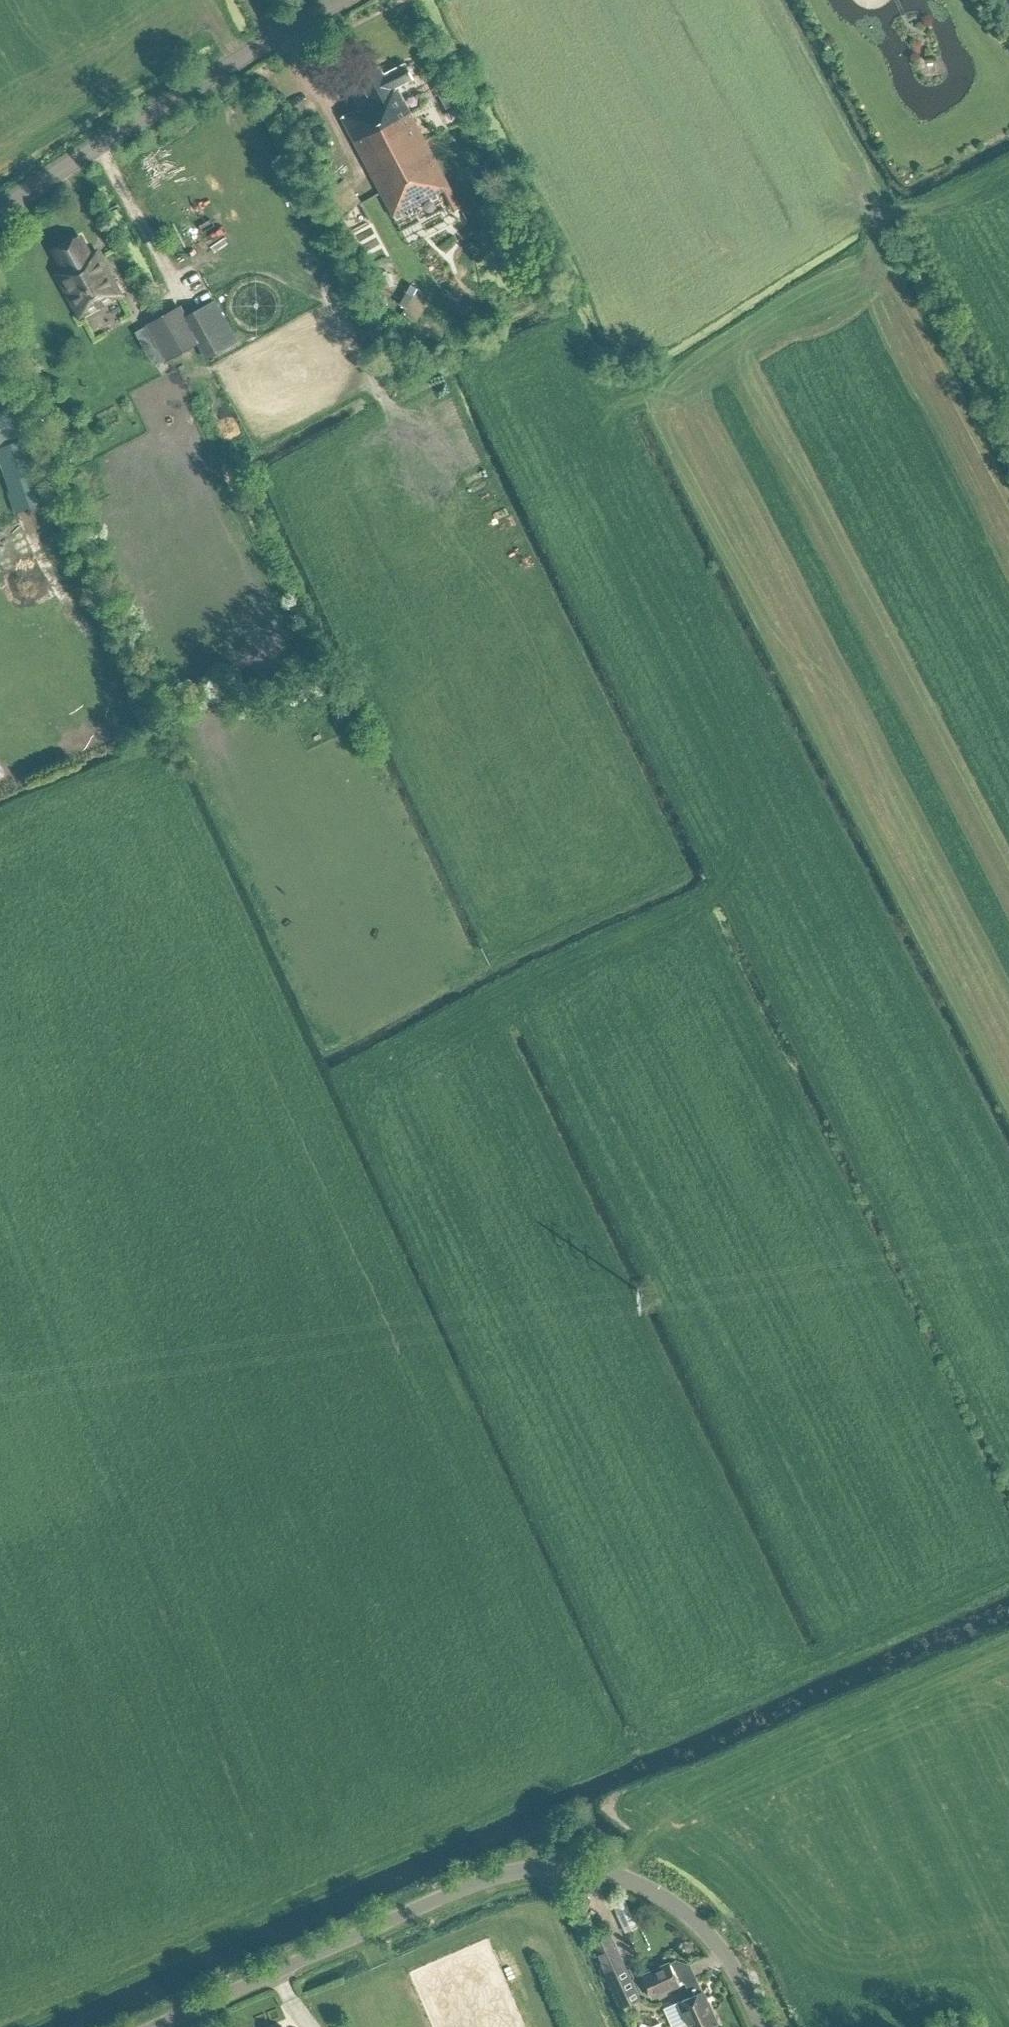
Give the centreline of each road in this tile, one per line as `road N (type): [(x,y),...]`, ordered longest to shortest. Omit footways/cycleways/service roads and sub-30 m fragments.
road 1 (tertiary): [(765,2026),(737,1967),(677,1906),(637,1884),(563,1868),(467,1886),(155,2026)]
road 2 (tertiary): [(0,209),(338,0)]

